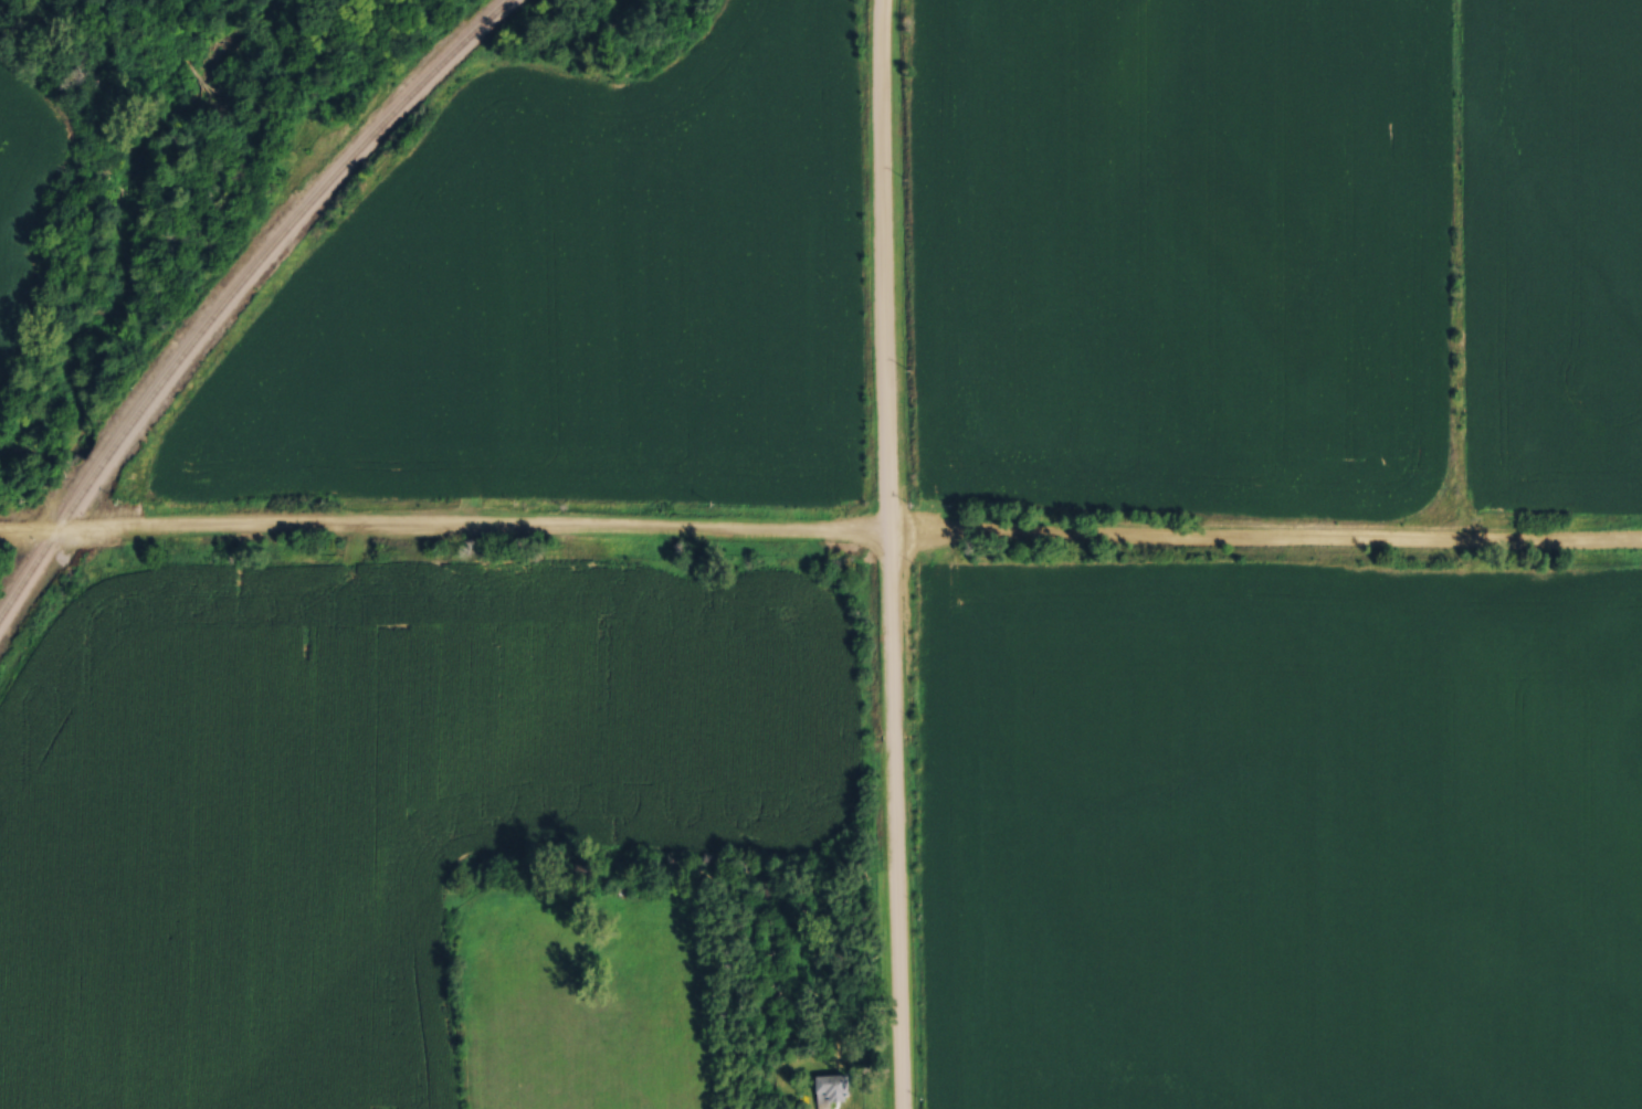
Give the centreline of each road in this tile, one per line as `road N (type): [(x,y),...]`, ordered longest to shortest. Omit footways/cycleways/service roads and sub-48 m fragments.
road 1 (residential): [(1641,543),(0,529)]
road 2 (tertiary): [(903,1108),(883,0)]

